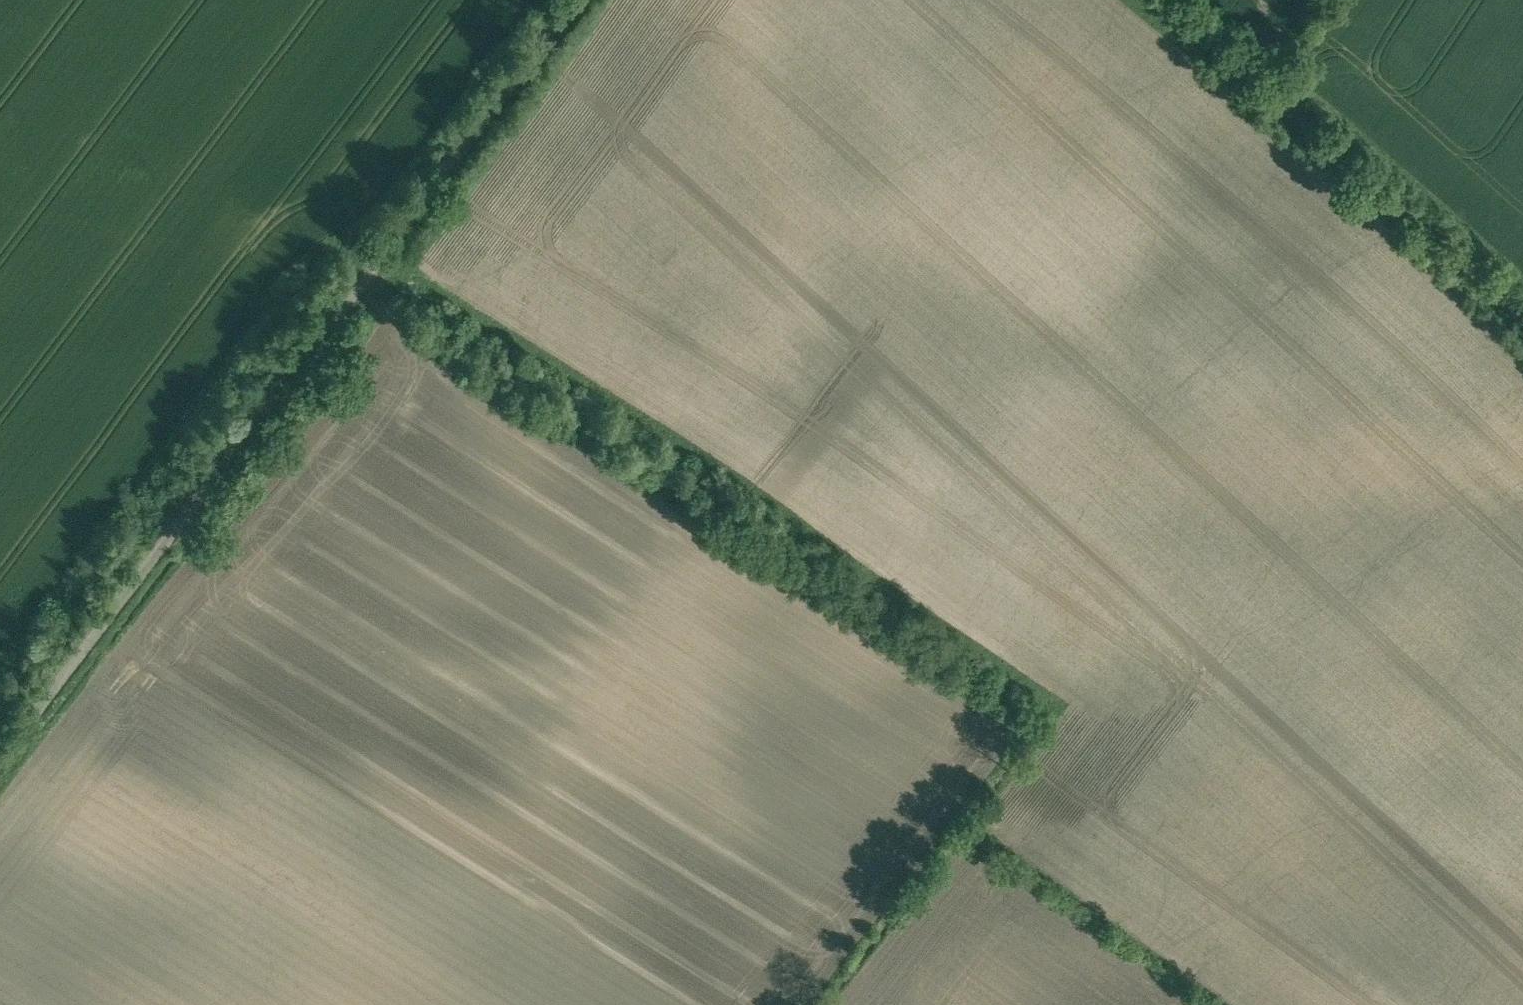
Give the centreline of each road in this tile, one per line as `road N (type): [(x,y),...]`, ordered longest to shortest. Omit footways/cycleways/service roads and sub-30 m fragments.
road 1 (residential): [(607,0),(0,771)]
road 2 (unclassified): [(1169,0),(1522,275)]

